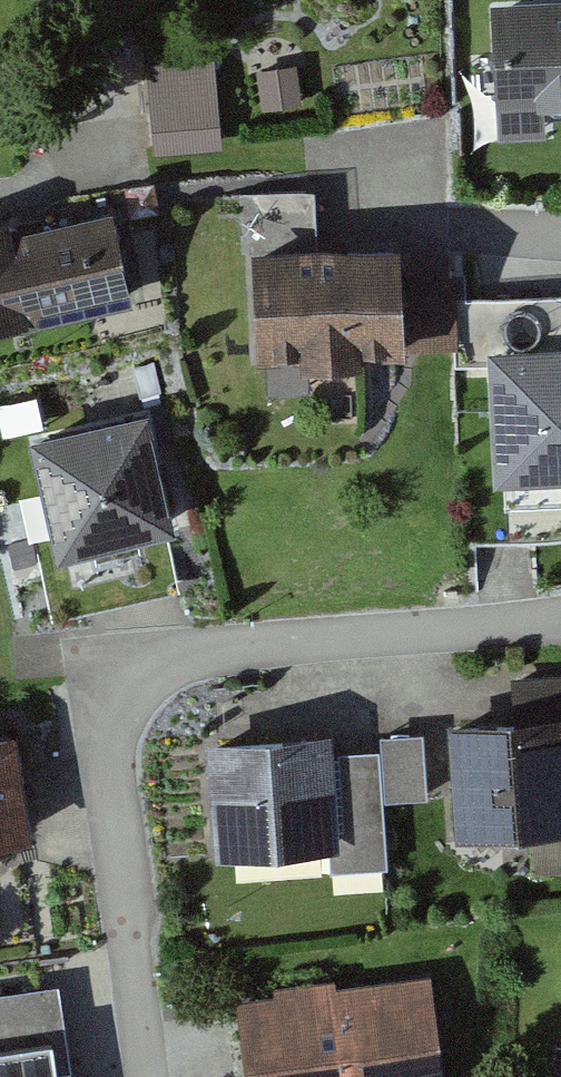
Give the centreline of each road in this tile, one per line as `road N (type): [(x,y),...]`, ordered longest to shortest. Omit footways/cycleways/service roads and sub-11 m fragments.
road 1 (residential): [(151,1076),(108,766),(119,697),(173,658),(560,618)]
road 2 (residential): [(560,234),(425,223)]

